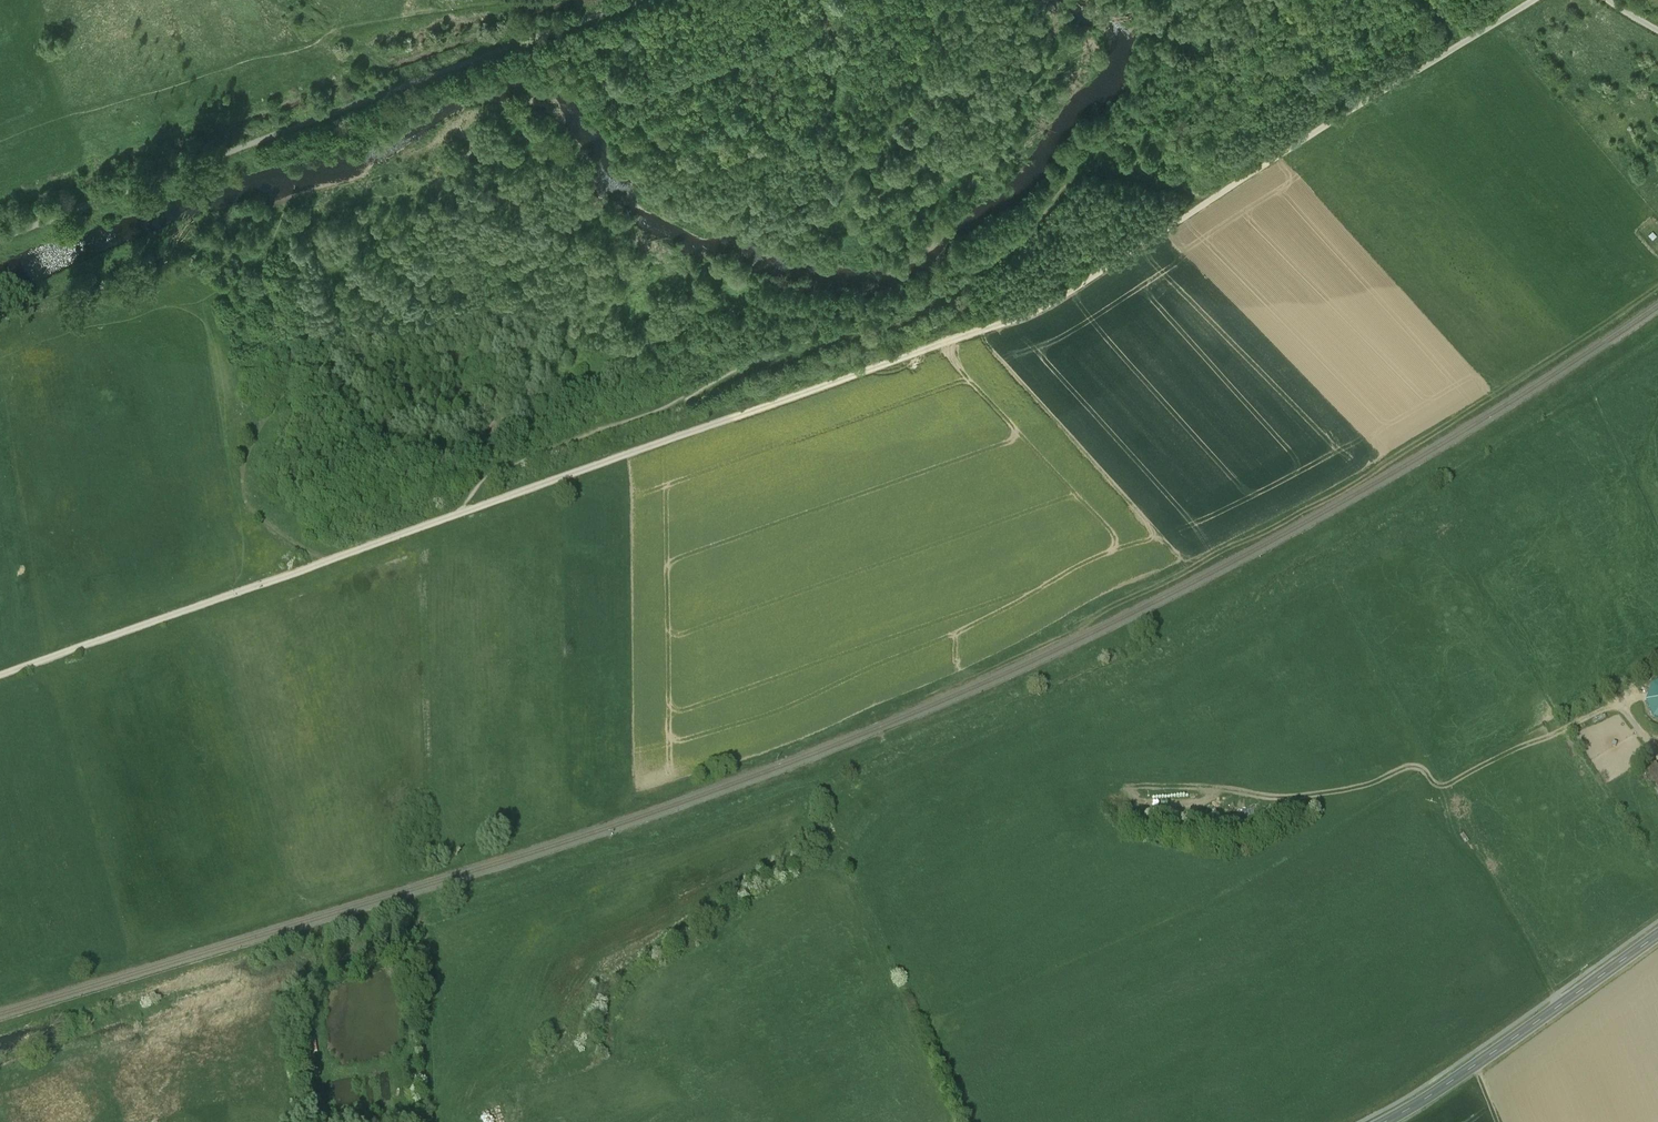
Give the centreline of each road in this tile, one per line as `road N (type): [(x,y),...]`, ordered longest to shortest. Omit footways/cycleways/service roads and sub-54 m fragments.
road 1 (track): [(460,513),(1030,314),(1214,199)]
road 2 (track): [(1214,199),(1531,0)]
road 3 (track): [(0,675),(333,559)]
road 4 (tertiary): [(1383,1121),(1657,934)]
road 5 (track): [(333,559),(460,513)]

